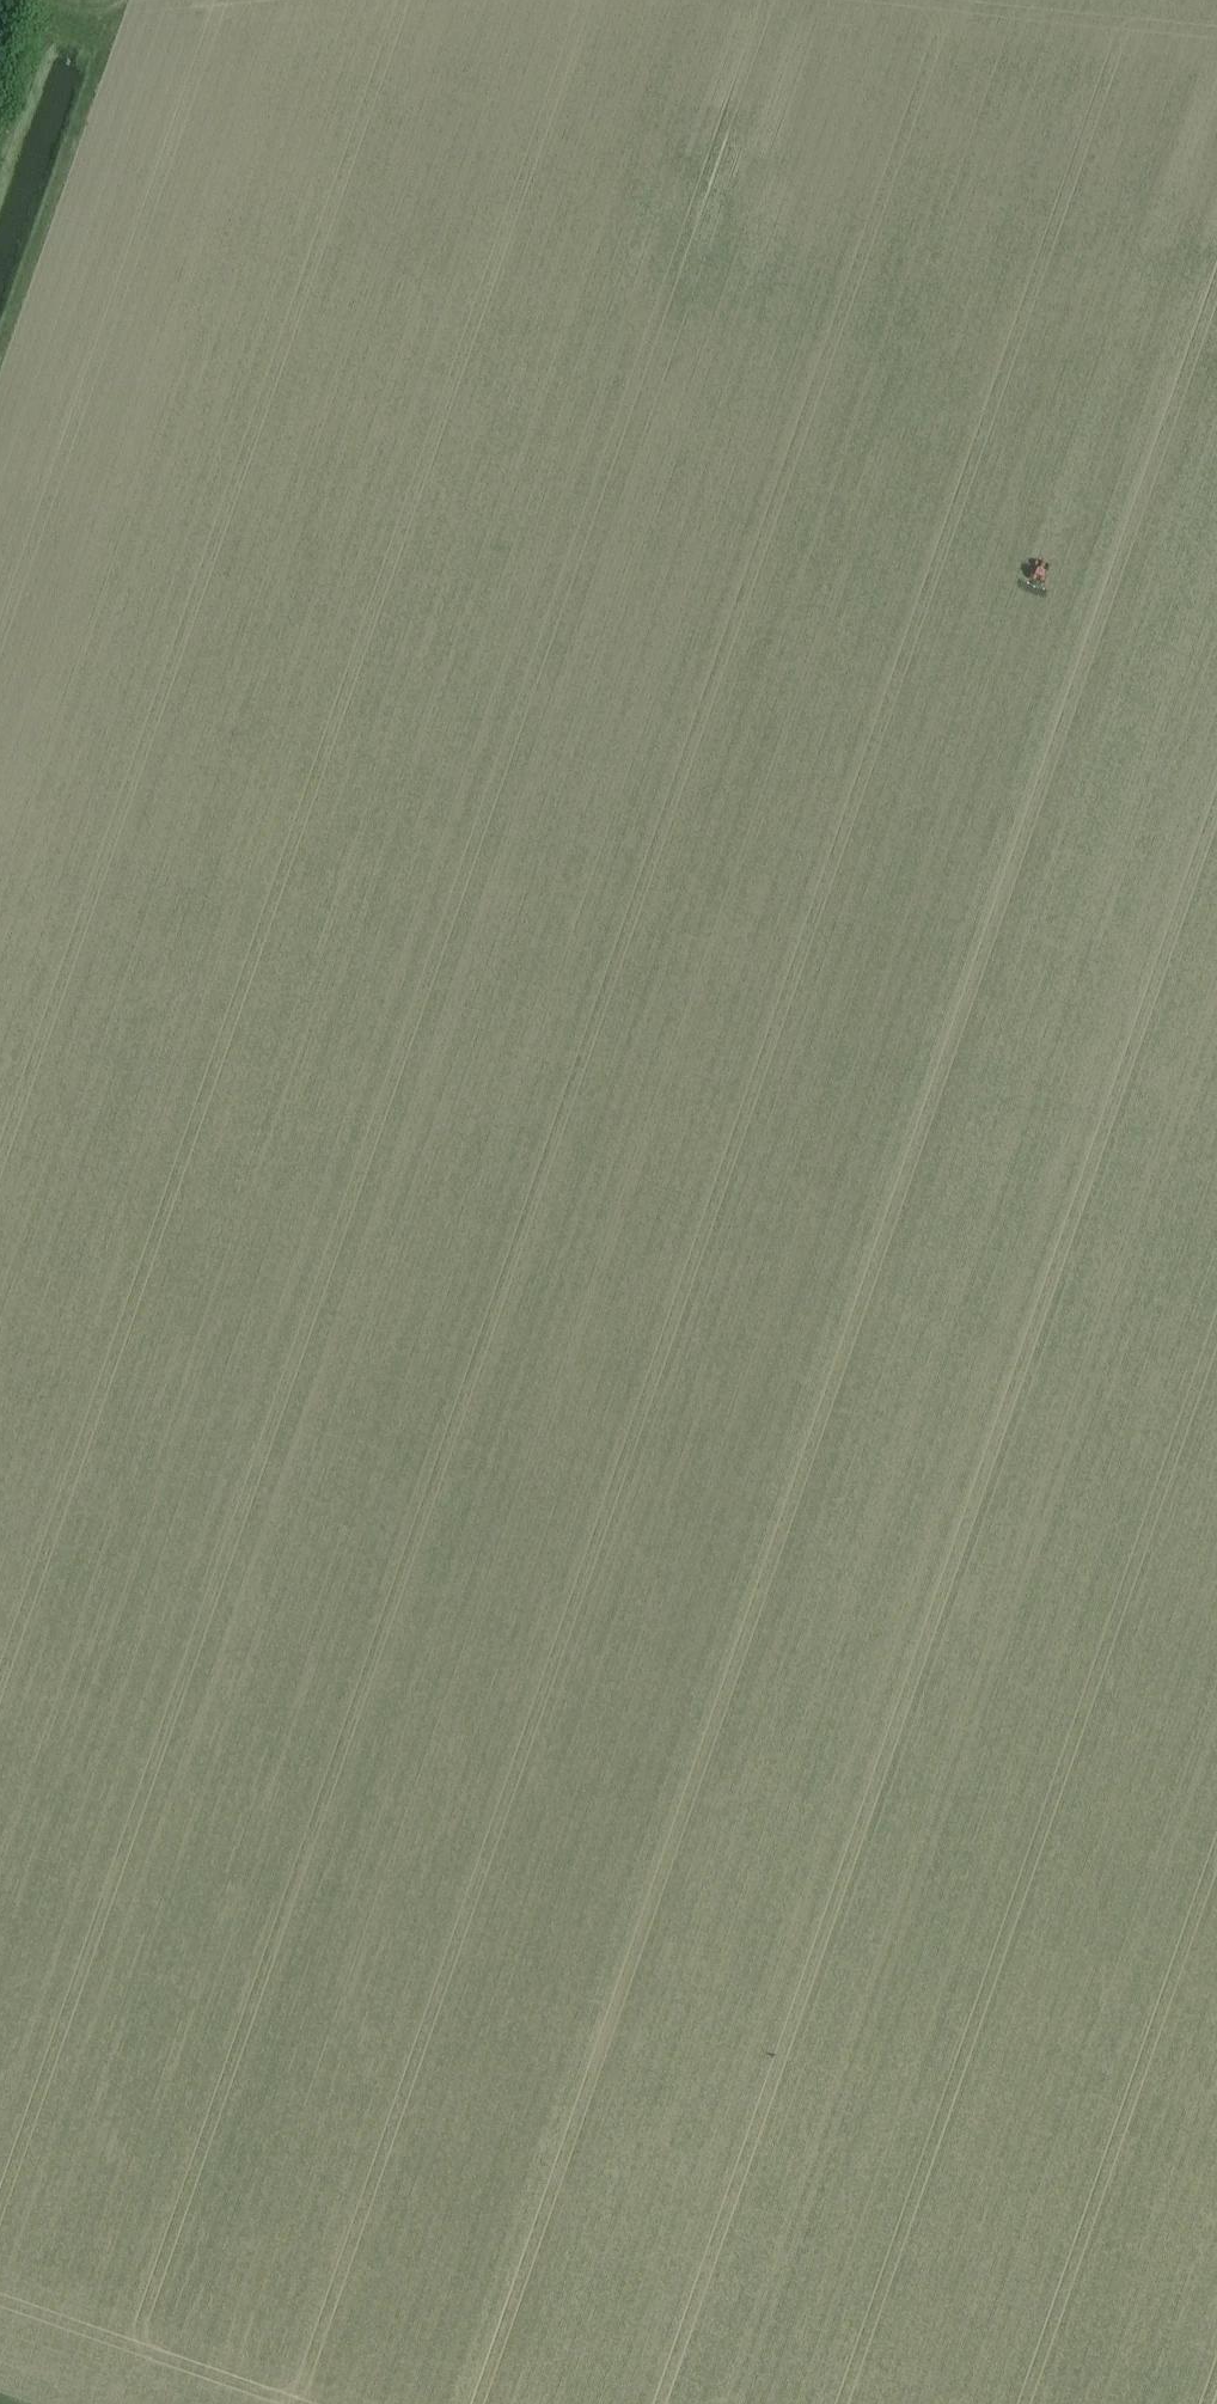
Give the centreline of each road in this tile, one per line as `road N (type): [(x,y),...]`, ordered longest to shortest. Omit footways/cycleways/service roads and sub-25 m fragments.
road 1 (track): [(0,339),(119,0)]

